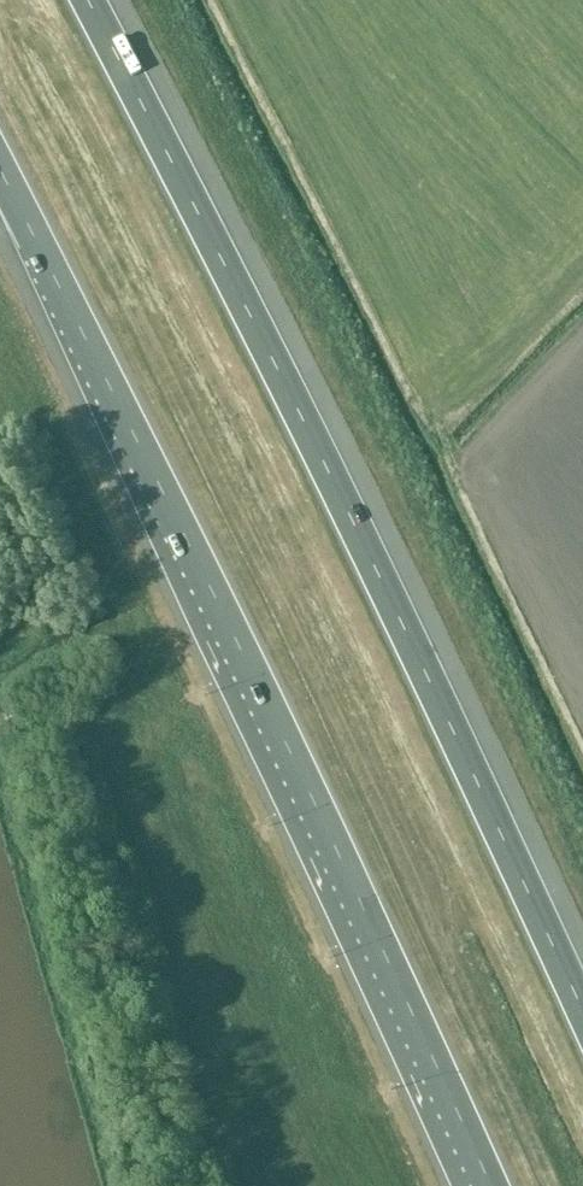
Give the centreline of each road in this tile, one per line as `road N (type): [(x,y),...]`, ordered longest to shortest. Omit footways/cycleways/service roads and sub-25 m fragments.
road 1 (motorway): [(582,1015),(350,518),(86,0)]
road 2 (motorway): [(0,171),(367,915),(489,1185)]

